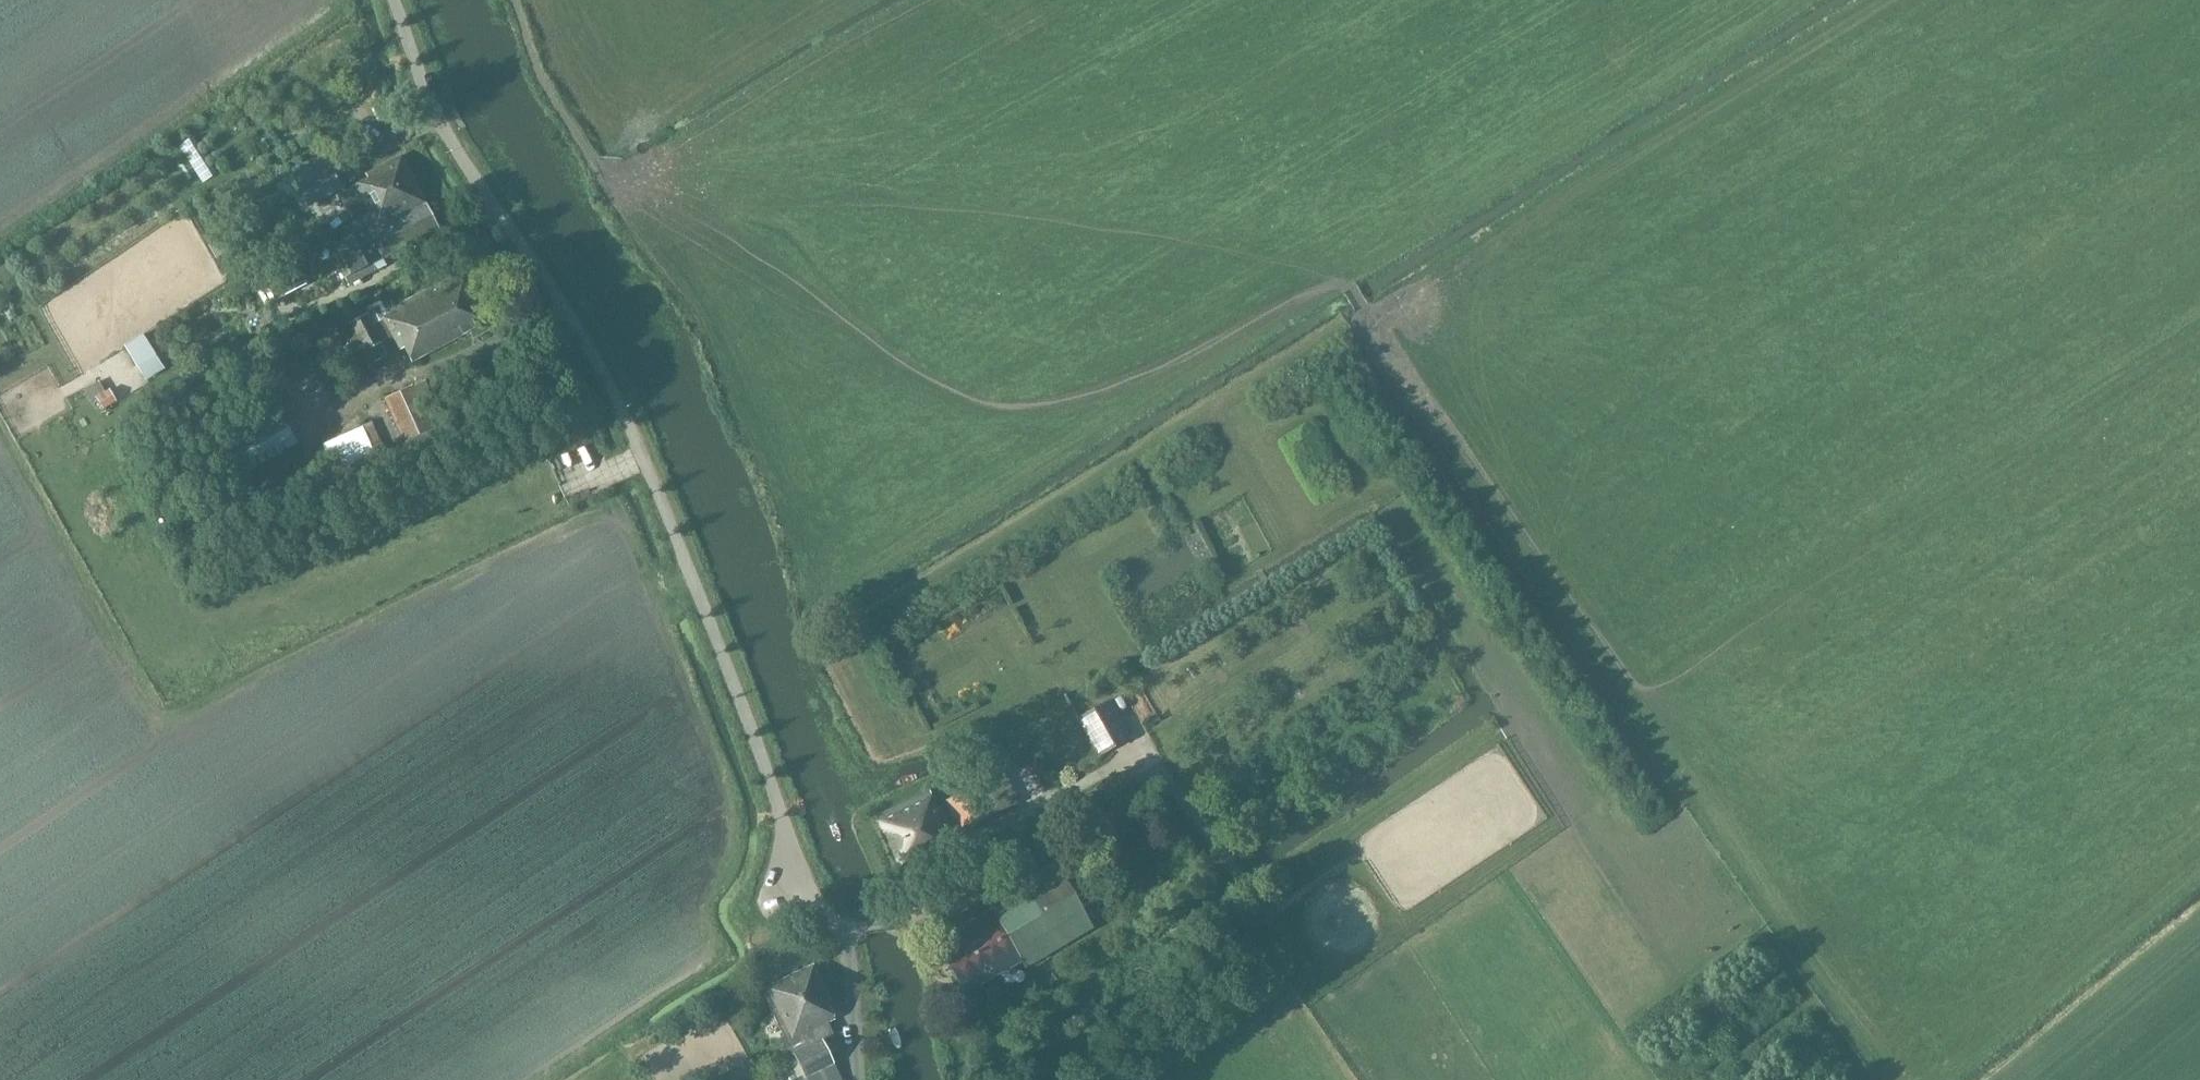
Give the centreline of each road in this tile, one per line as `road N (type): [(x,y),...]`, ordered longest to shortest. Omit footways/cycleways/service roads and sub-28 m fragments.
road 1 (unclassified): [(846,935),(803,879),(599,362),(441,132),(393,0)]

